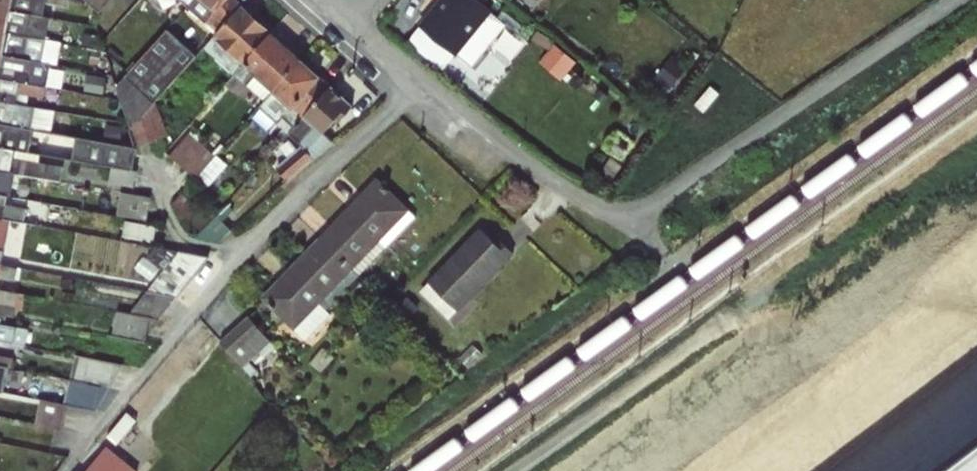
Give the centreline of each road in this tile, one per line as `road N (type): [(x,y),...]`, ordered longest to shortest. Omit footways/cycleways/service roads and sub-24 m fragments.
road 1 (residential): [(951,0),(628,217),(523,157),(325,0)]
road 2 (unclassified): [(512,470),(718,331)]

